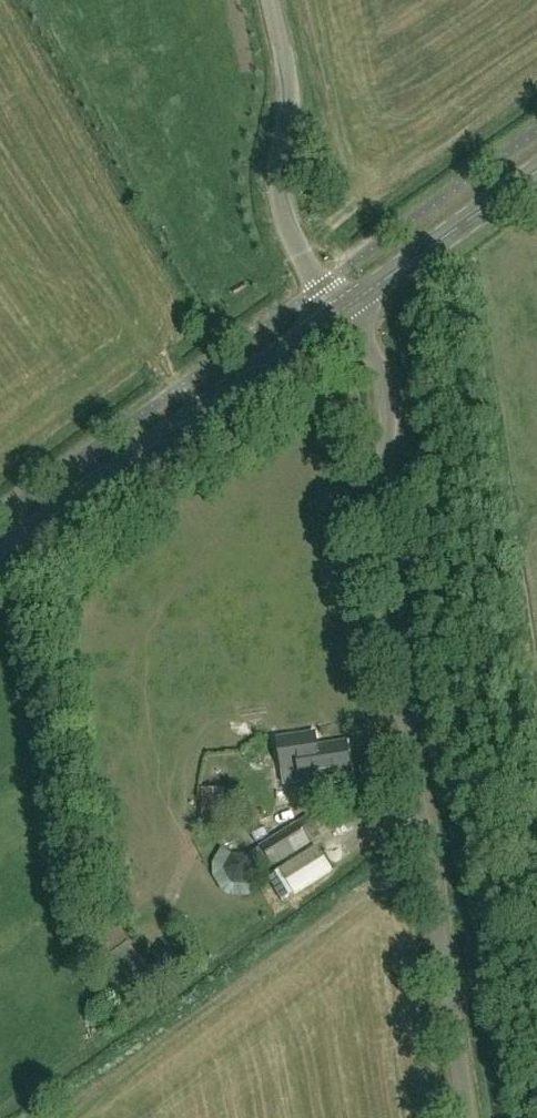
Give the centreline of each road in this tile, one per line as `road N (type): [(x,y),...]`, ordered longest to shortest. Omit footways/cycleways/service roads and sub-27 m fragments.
road 1 (unclassified): [(469,1117),(381,556),(387,390),(343,310)]
road 2 (track): [(427,849),(61,1116)]
road 3 (tertiary): [(0,554),(343,310)]
road 4 (unclassified): [(343,310),(301,256),(282,208),(277,170),(292,99),(272,0)]
road 5 (tertiary): [(343,310),(536,172)]

